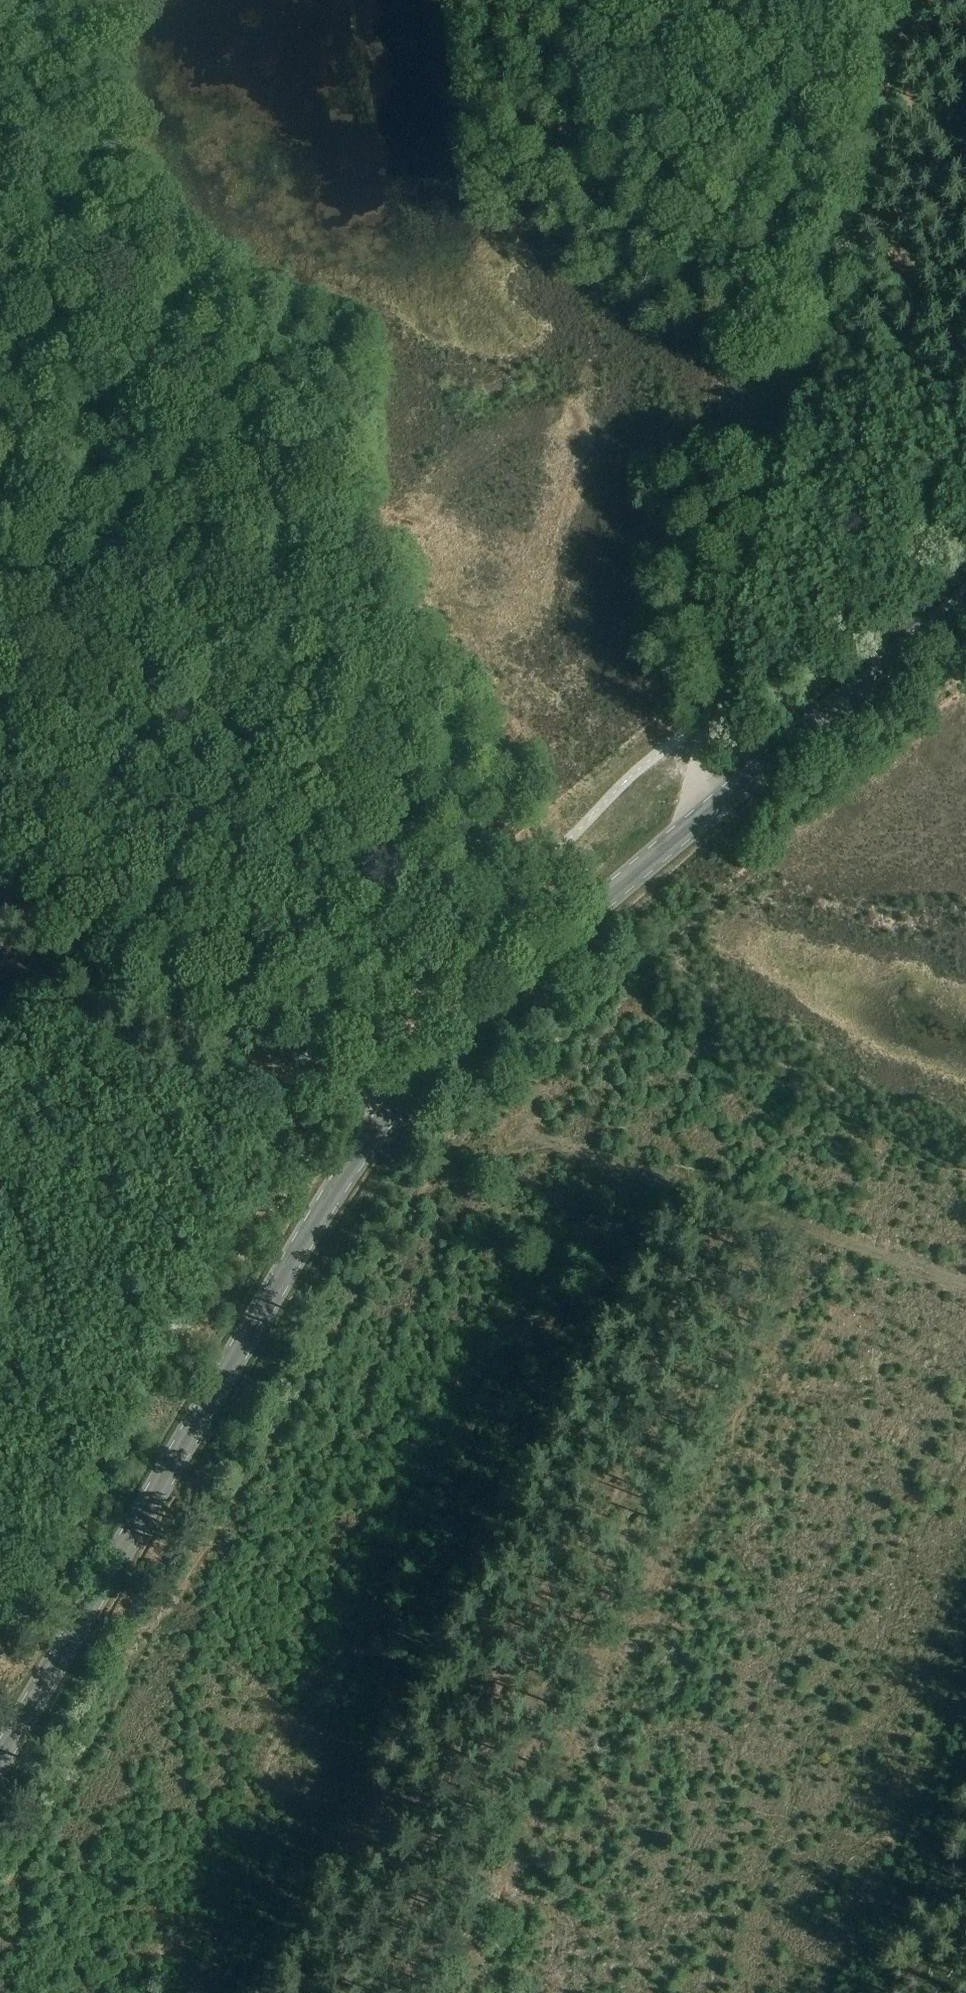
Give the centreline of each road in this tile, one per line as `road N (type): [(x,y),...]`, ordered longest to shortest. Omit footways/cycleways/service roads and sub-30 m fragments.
road 1 (primary): [(0,1757),(357,1153),(401,1094)]
road 2 (track): [(909,0),(709,714)]
road 3 (unclassified): [(401,1094),(194,1021),(104,980),(54,947),(0,888)]
road 4 (primary): [(401,1094),(449,1040),(689,827)]
road 5 (primary): [(689,827),(965,602)]
road 6 (track): [(965,694),(793,832)]

